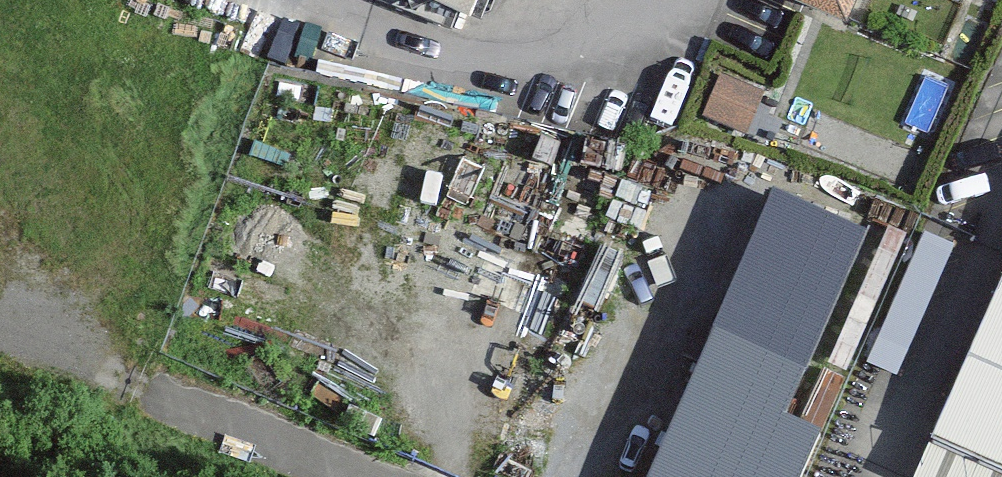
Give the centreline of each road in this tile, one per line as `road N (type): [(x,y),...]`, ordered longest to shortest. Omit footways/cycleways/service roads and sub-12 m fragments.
road 1 (unclassified): [(367,476),(179,399)]
road 2 (track): [(179,399),(0,321)]

